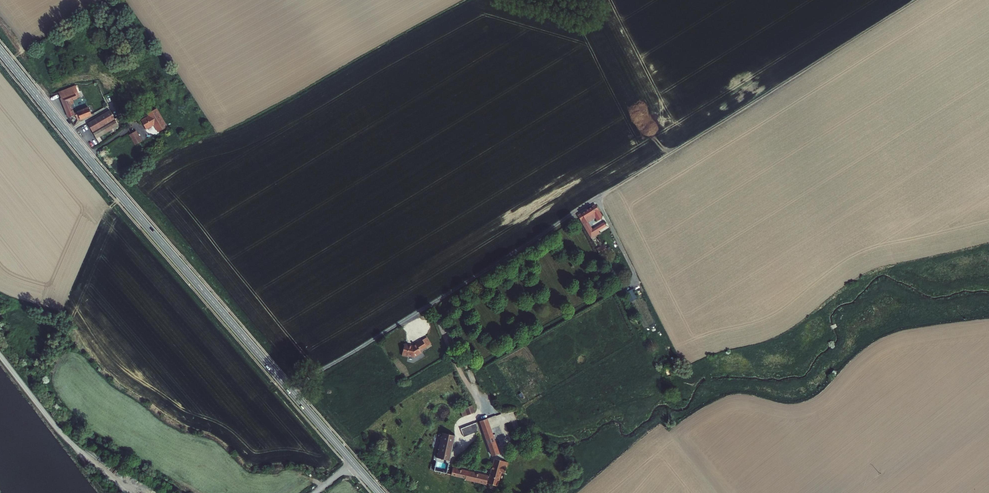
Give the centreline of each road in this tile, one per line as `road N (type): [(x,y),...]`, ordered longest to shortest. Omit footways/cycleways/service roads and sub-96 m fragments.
road 1 (primary): [(380,492),(0,51)]
road 2 (track): [(916,0),(598,200)]
road 3 (track): [(289,389),(598,200)]
road 4 (track): [(461,0),(219,133)]
road 5 (track): [(484,415),(431,303)]

